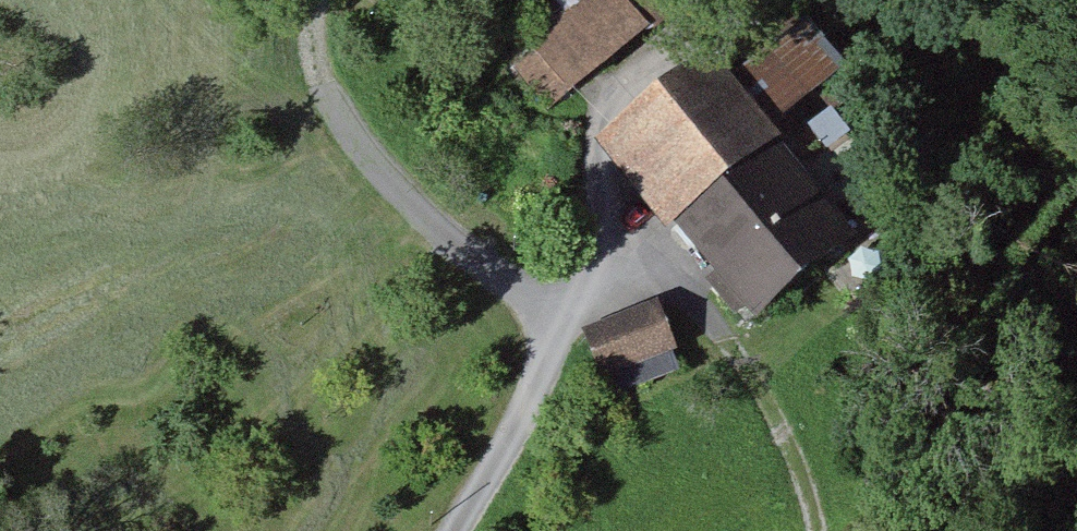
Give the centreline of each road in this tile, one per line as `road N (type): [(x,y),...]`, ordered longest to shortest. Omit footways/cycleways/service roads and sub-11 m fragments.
road 1 (track): [(458,530),(564,322),(605,264),(577,152),(594,103),(738,0)]
road 2 (track): [(564,322),(400,200),(334,112),(309,19)]
road 3 (track): [(605,264),(677,292),(722,333),(779,419),(818,530)]

